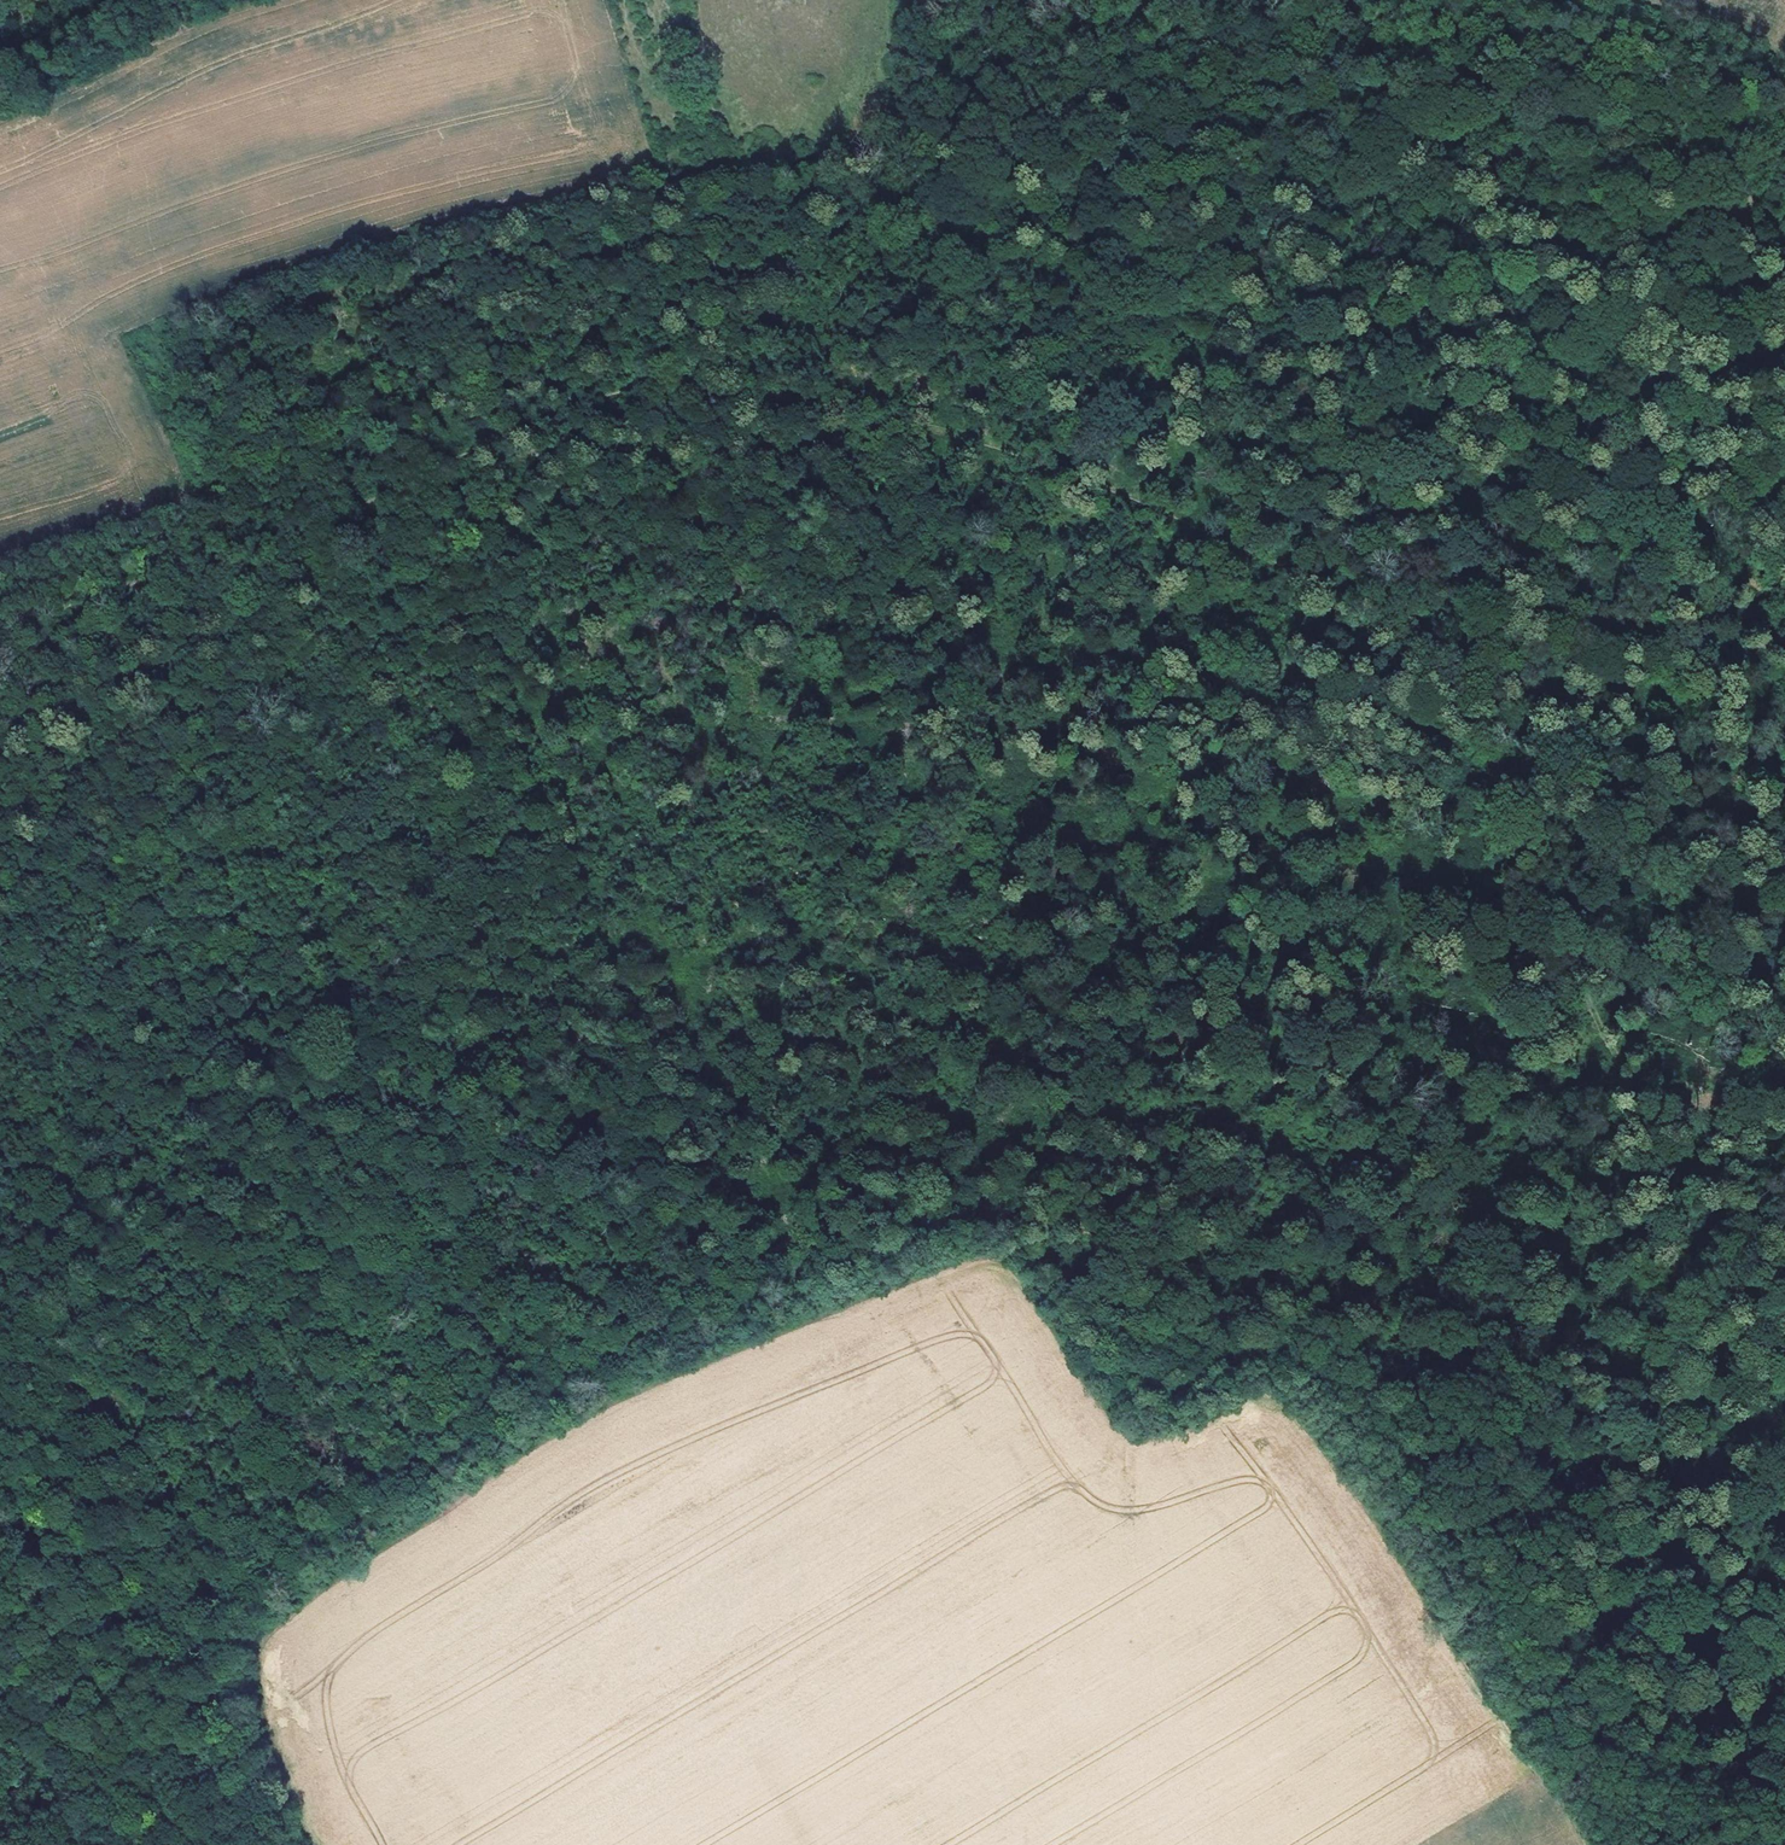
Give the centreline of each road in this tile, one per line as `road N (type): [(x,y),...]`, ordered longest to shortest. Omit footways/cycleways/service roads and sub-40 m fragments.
road 1 (track): [(1233,1350),(1283,1370),(1386,1450),(1520,1687),(1145,535),(961,0)]
road 2 (track): [(0,650),(319,548),(640,402),(1096,507),(1626,810),(1784,919)]
road 3 (track): [(1144,0),(1699,1520)]
road 4 (track): [(1784,164),(1713,222),(1620,470),(1534,575),(1496,735),(1770,1448),(1768,1604),(1784,1627)]
road 5 (track): [(904,1182),(1059,1226),(1233,1350),(799,207)]
road 6 (track): [(45,636),(358,1512),(264,1569),(205,1573),(166,1527),(104,1408),(0,1311)]
road 7 (track): [(358,1512),(640,1333),(284,301)]
road 8 (track): [(640,1333),(773,1238),(804,1206),(904,1182),(640,402),(595,230)]
road 9 (track): [(0,1329),(187,1844)]
road 10 (track): [(1520,1687),(1632,1844)]

